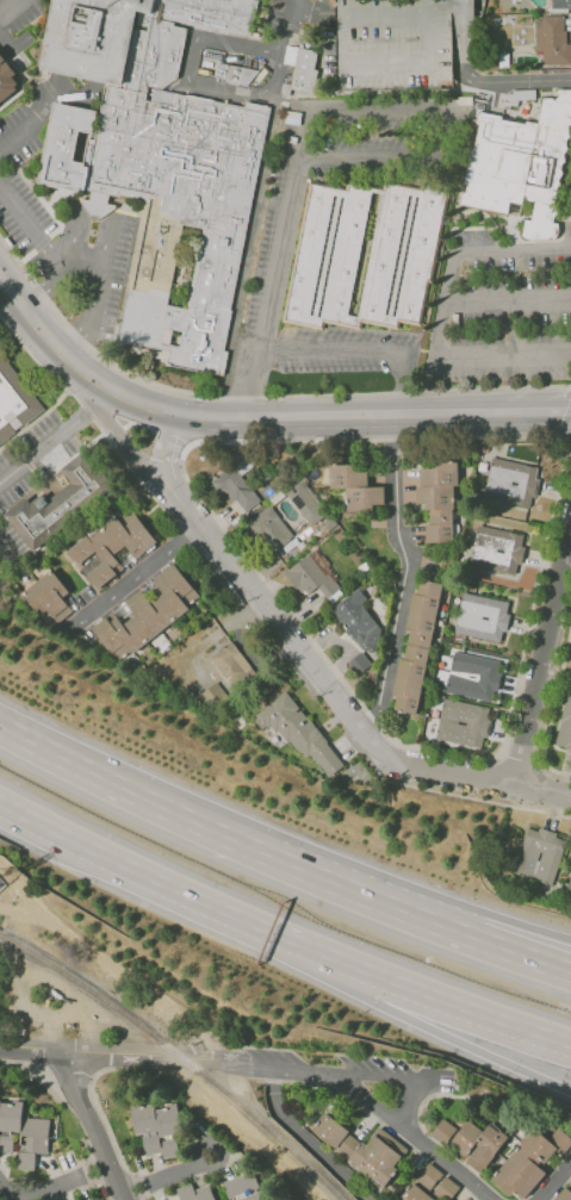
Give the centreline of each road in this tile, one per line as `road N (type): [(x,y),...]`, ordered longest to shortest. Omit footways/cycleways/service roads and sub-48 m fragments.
road 1 (residential): [(387,763),(168,490),(174,418)]
road 2 (motorway): [(0,801),(350,963)]
road 3 (secondary): [(174,418),(480,414)]
road 4 (motorway): [(263,852),(0,722)]
road 5 (motorway): [(350,963),(380,1007),(570,1092)]
road 6 (residential): [(570,543),(520,786)]
road 7 (secondary): [(174,418),(98,398),(0,274)]
road 8 (motorway): [(350,963),(570,1043)]
road 9 (motorway): [(442,926),(263,852)]
road 10 (residential): [(570,799),(387,763)]
road 11 (track): [(328,1199),(191,1075)]
road 12 (track): [(0,948),(150,1040)]
road 13 (residential): [(63,1051),(122,1199)]
road 14 (residential): [(63,1051),(221,1061)]
road 15 (motorway): [(570,972),(442,926)]
road 16 (motorway): [(570,941),(489,916),(442,926)]

